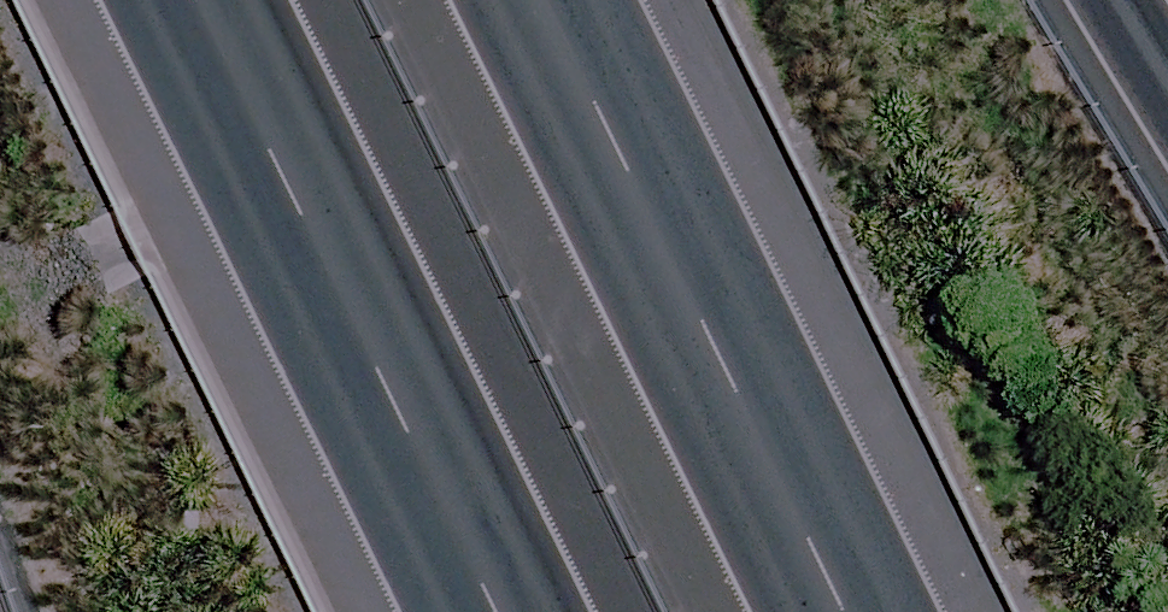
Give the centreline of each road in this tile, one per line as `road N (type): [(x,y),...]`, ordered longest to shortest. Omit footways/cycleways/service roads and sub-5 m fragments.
road 1 (motorway): [(423,611),(130,0)]
road 2 (motorway): [(502,0),(786,611)]
road 3 (motorway): [(1106,0),(1167,104)]

